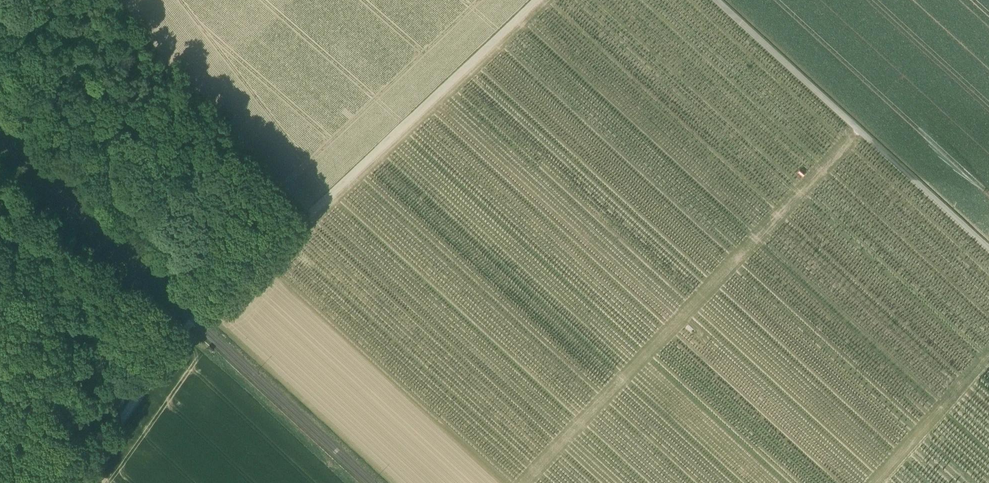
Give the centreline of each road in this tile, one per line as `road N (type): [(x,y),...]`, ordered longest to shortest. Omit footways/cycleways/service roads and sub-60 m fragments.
road 1 (track): [(75,482),(193,320),(535,0)]
road 2 (track): [(716,0),(988,250)]

